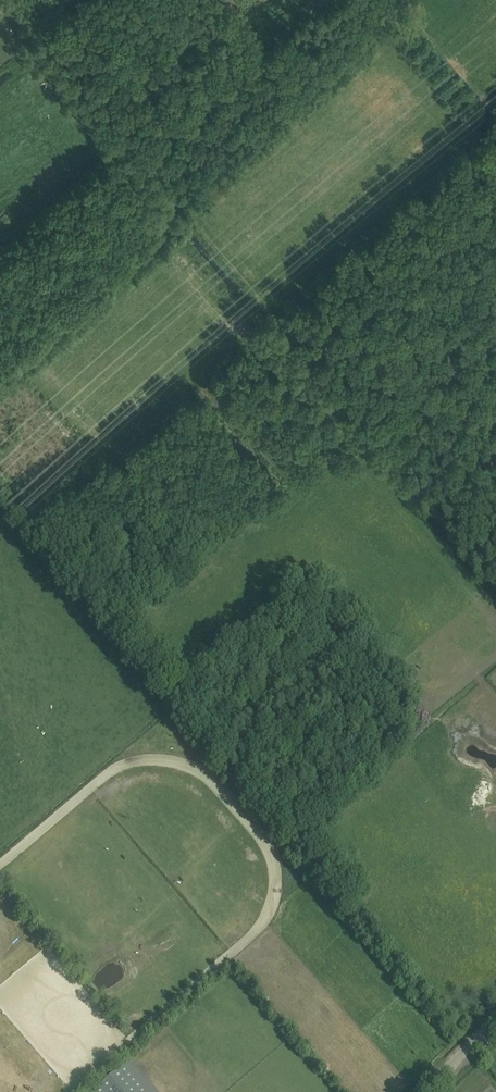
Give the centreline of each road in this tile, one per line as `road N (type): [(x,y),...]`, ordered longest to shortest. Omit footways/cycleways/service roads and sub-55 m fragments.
road 1 (track): [(378,0),(495,141)]

